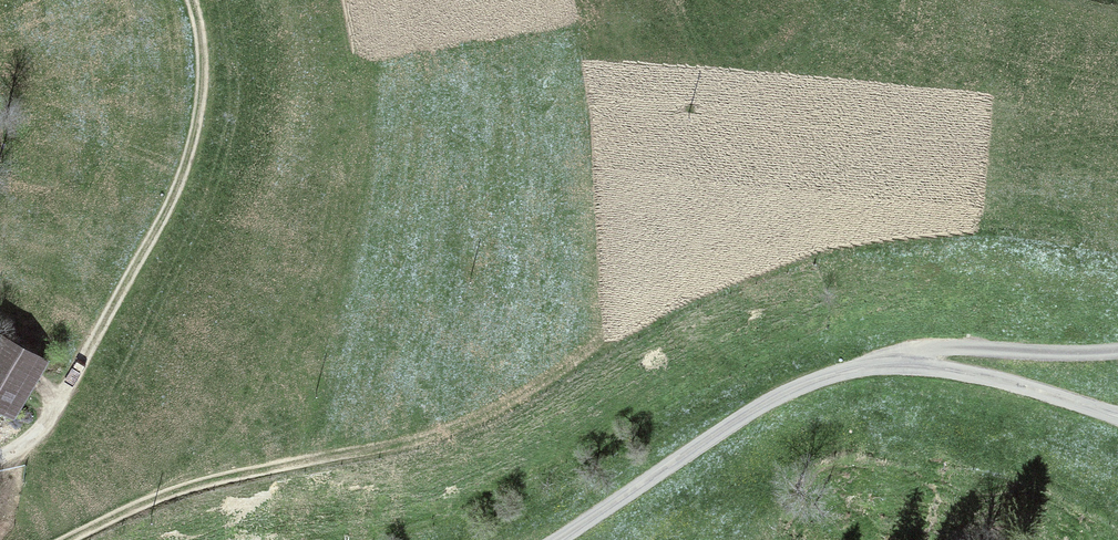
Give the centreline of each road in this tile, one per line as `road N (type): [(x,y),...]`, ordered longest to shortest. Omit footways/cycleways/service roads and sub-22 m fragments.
road 1 (unclassified): [(557,539),(770,401),(863,368),(906,364),(987,377),(1117,416)]
road 2 (track): [(192,0),(202,85),(180,180),(46,423),(0,454)]
road 3 (track): [(65,539),(176,490),(413,442),(491,414)]
road 4 (track): [(1117,350),(957,347),(906,364)]

